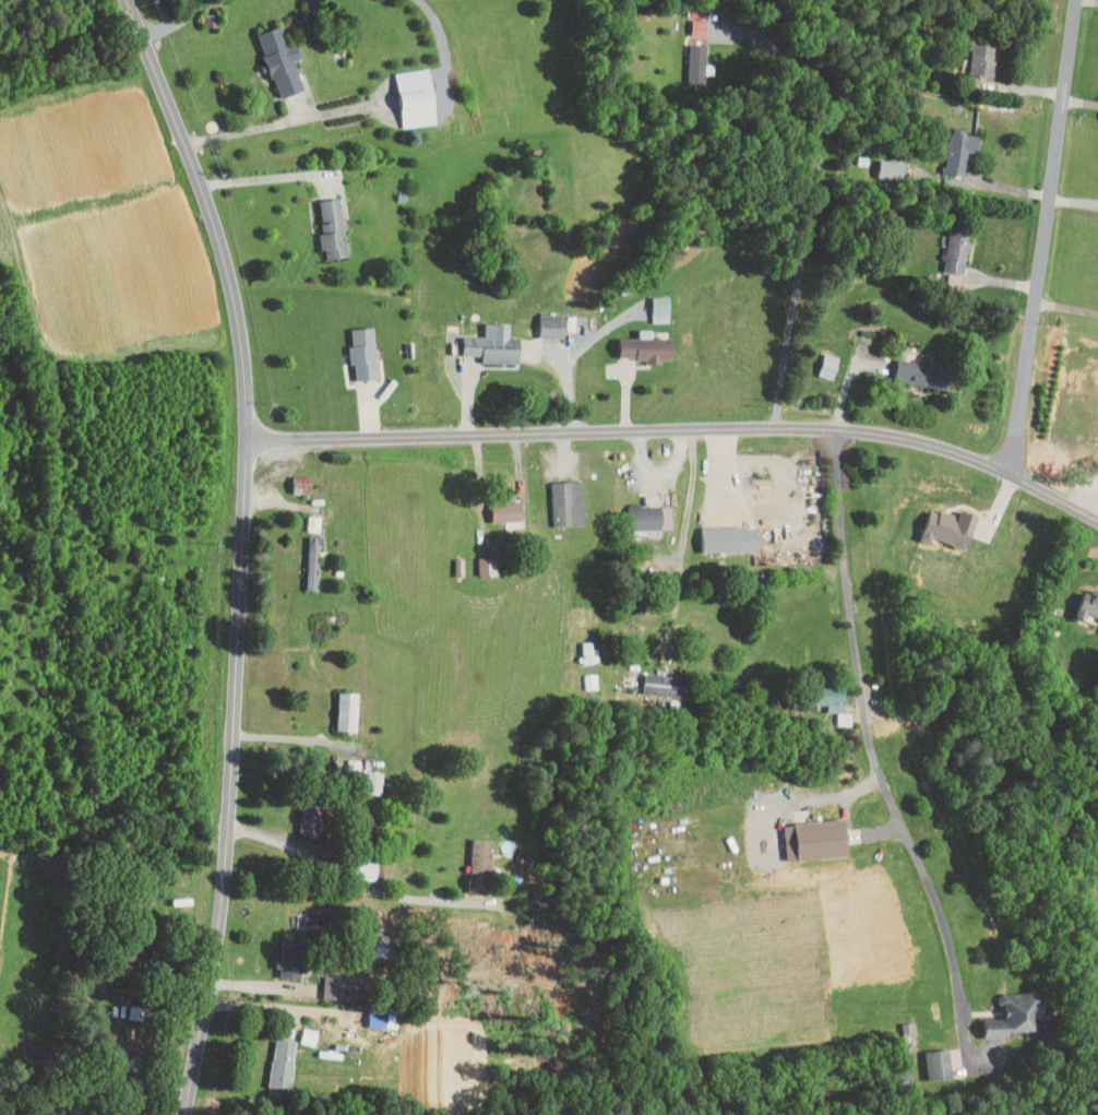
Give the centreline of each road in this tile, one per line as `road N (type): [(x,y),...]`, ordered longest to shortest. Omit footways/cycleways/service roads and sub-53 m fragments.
road 1 (residential): [(185,1114),(226,865),(243,543),(243,367),(203,190),(127,0)]
road 2 (residential): [(1097,519),(976,459),(836,428),(247,440)]
road 3 (residential): [(1007,473),(1076,0)]

